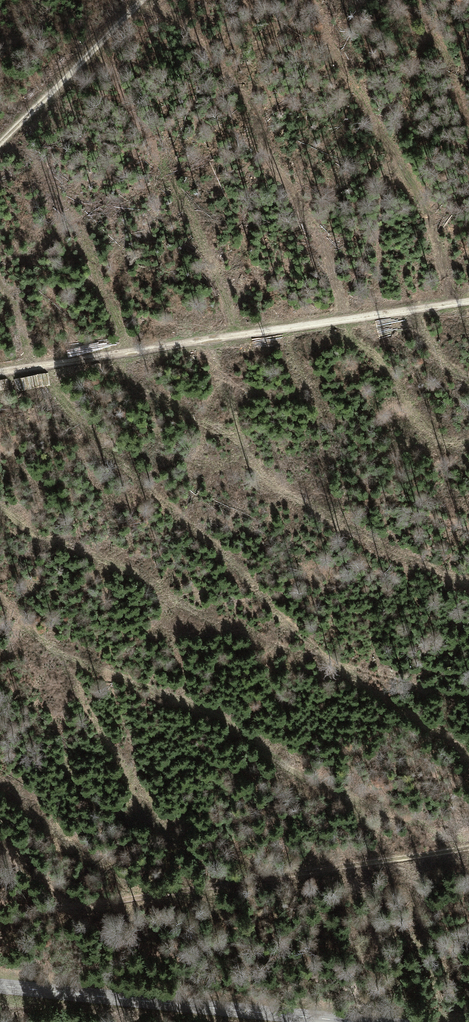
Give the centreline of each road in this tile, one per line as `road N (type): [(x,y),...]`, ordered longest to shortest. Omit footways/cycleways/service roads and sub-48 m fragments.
road 1 (track): [(0,373),(468,302)]
road 2 (track): [(0,920),(468,852)]
road 3 (secondary): [(320,1021),(0,987)]
road 4 (track): [(0,146),(145,0)]

